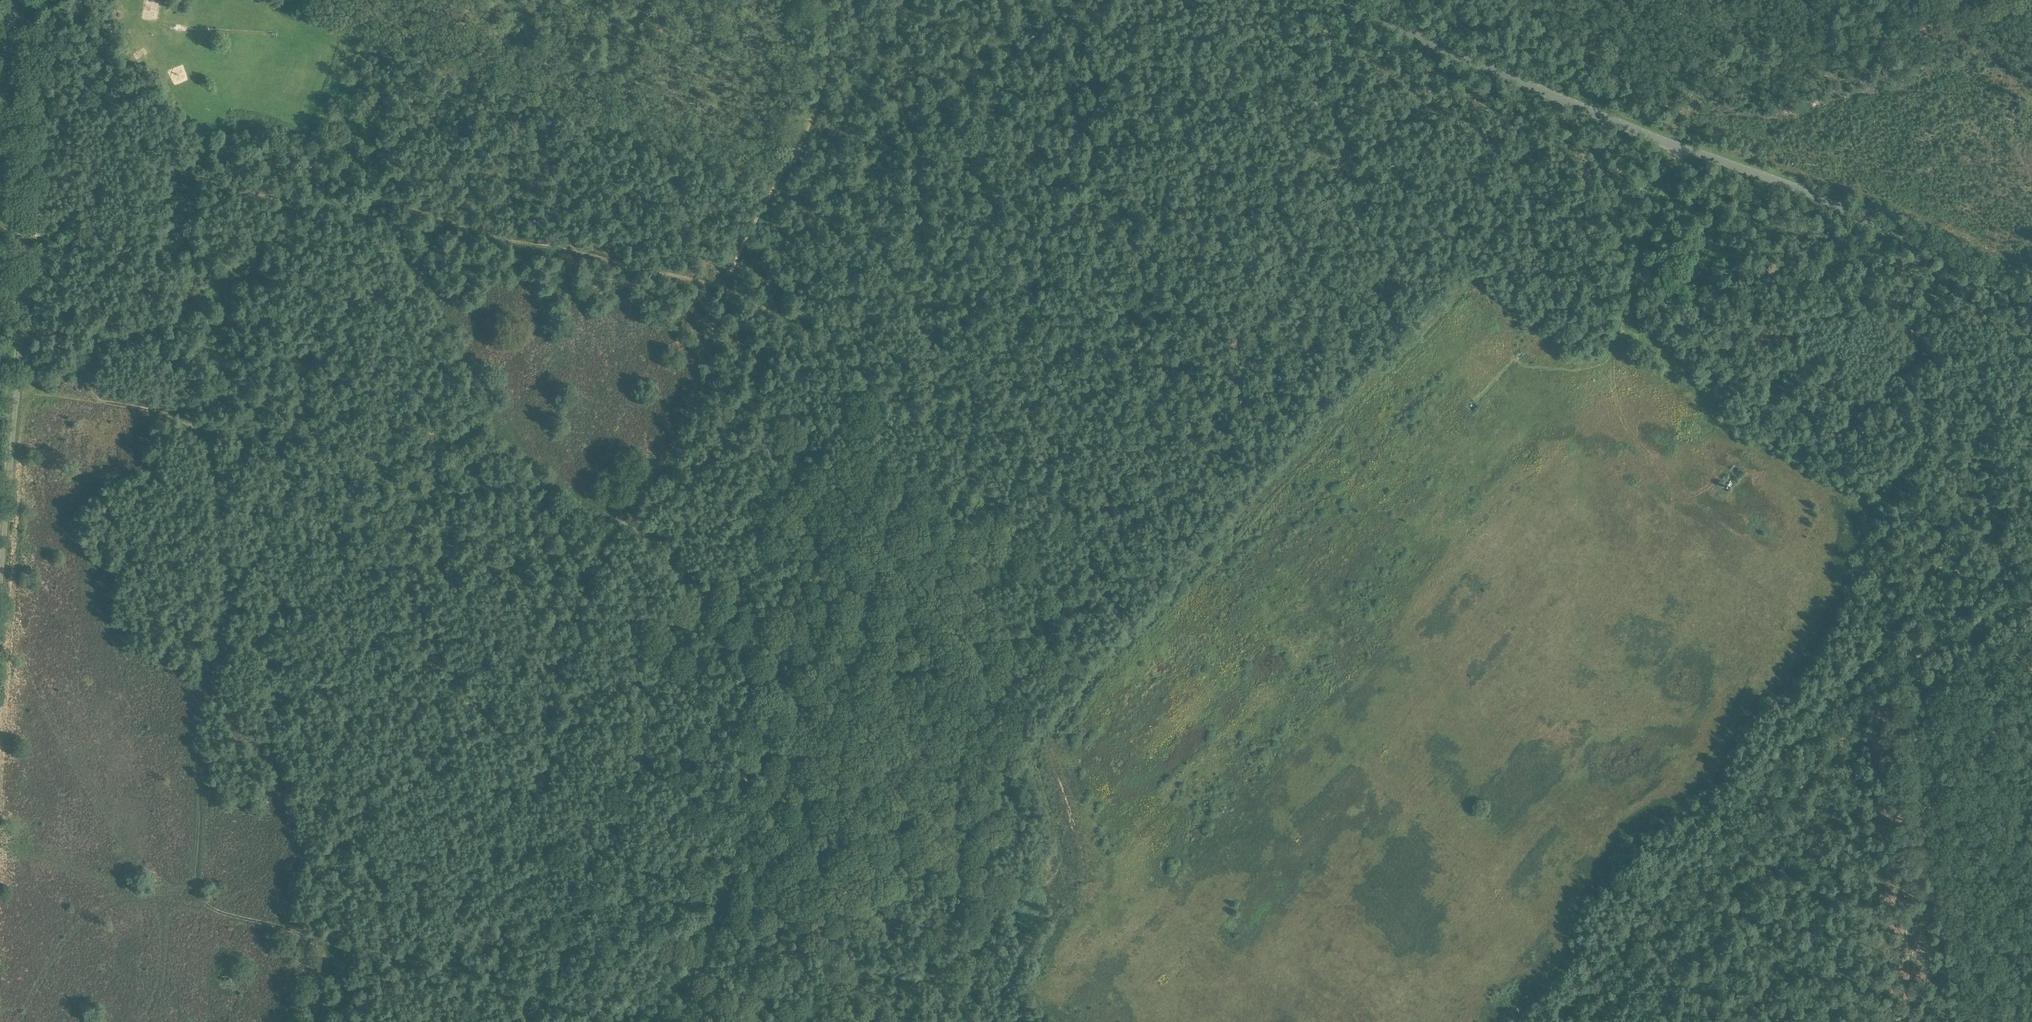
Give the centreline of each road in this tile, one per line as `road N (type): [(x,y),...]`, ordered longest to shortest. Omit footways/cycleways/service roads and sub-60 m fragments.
road 1 (track): [(318,1021),(329,959),(317,938),(208,905),(193,883),(200,803),(193,730),(226,601),(210,440),(186,418),(100,400)]
road 2 (unclassified): [(2031,294),(1507,78),(1347,0)]
road 3 (track): [(1938,560),(1906,613),(1552,1021)]
road 4 (track): [(1908,1021),(1890,686)]
road 5 (track): [(301,202),(270,240),(174,321),(100,353),(88,376),(100,400)]
road 6 (track): [(1624,310),(1673,142)]
road 7 (secondary): [(0,162),(13,0)]
road 8 (track): [(1611,354),(1624,310),(1632,330),(1700,389)]

